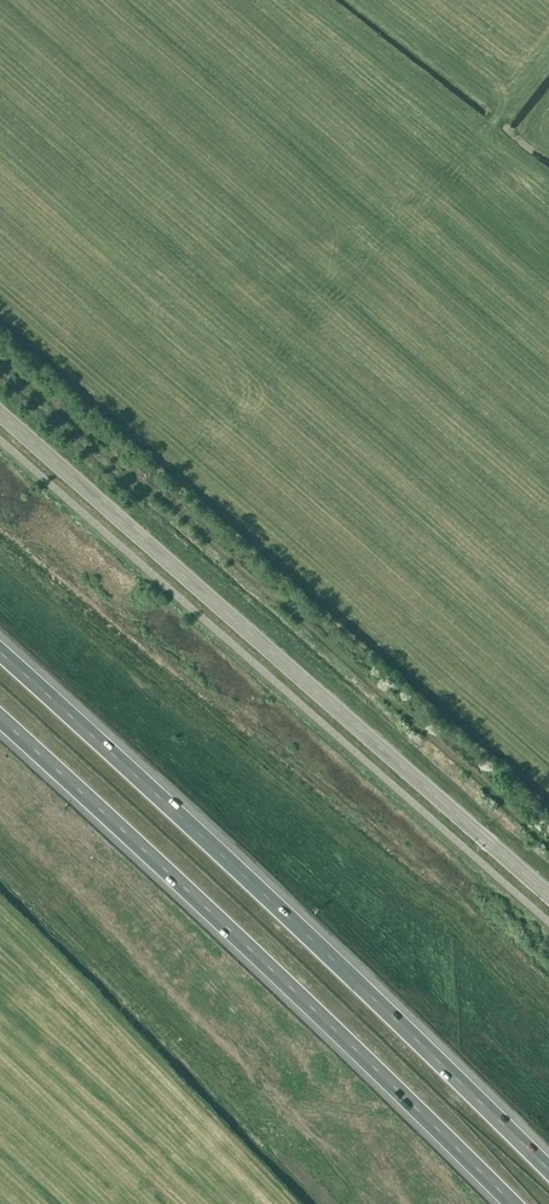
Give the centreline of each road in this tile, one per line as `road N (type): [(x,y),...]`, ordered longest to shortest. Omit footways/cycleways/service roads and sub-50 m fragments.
road 1 (motorway): [(548,1172),(0,652)]
road 2 (tertiary): [(548,896),(0,415)]
road 3 (motorway): [(0,719),(513,1203)]

